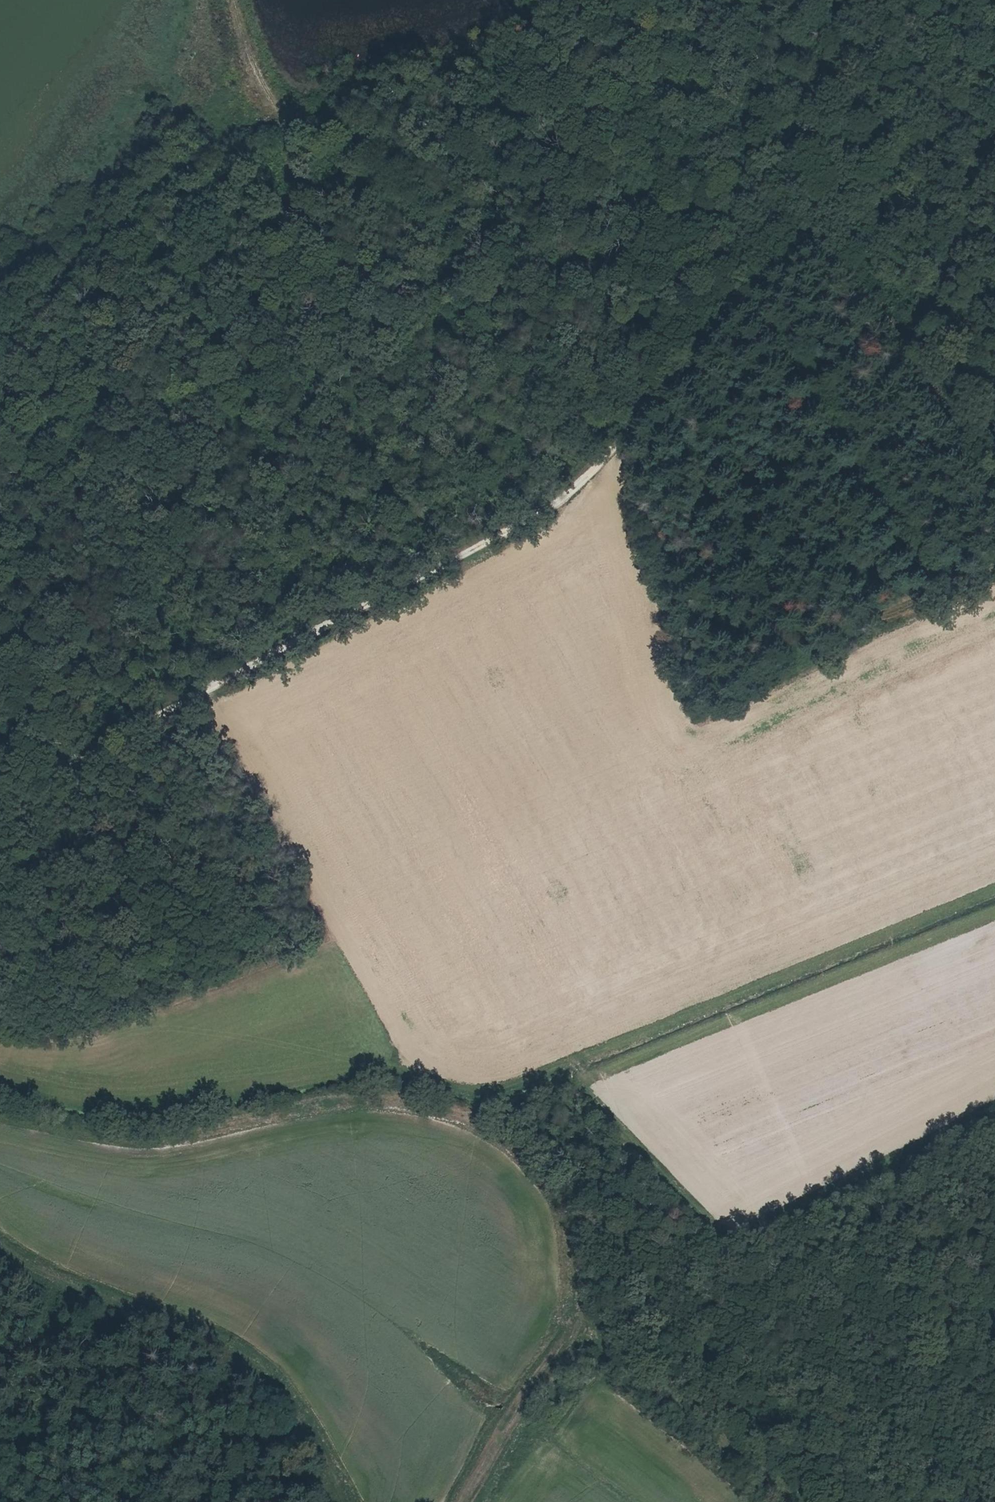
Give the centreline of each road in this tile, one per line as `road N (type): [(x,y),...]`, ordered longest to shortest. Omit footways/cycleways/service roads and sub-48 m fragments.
road 1 (track): [(994,16),(565,498),(0,797)]
road 2 (track): [(583,1337),(475,1501)]

